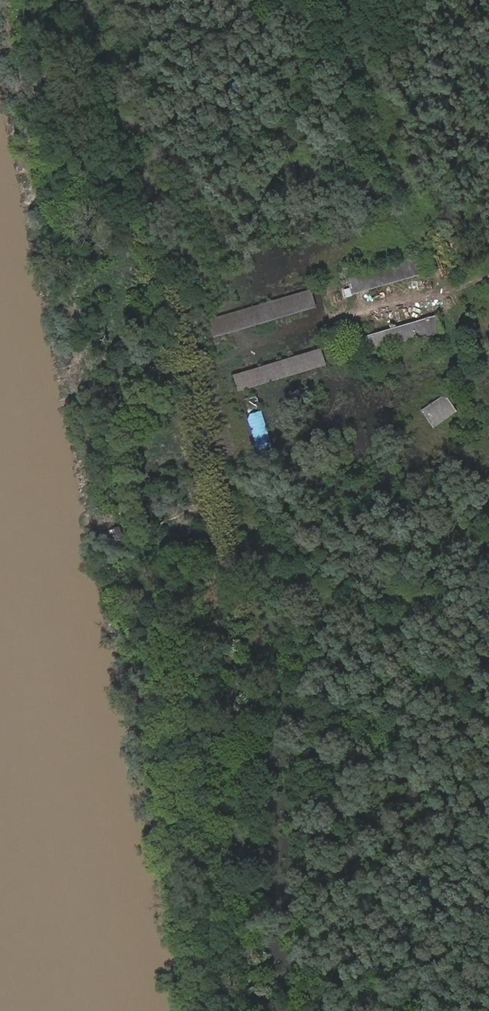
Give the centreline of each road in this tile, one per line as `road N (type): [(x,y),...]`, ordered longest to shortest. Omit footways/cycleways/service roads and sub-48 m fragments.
road 1 (track): [(73,0),(189,366),(242,627),(266,1010)]
road 2 (track): [(348,0),(418,170),(488,438)]
road 3 (track): [(189,366),(488,277)]

